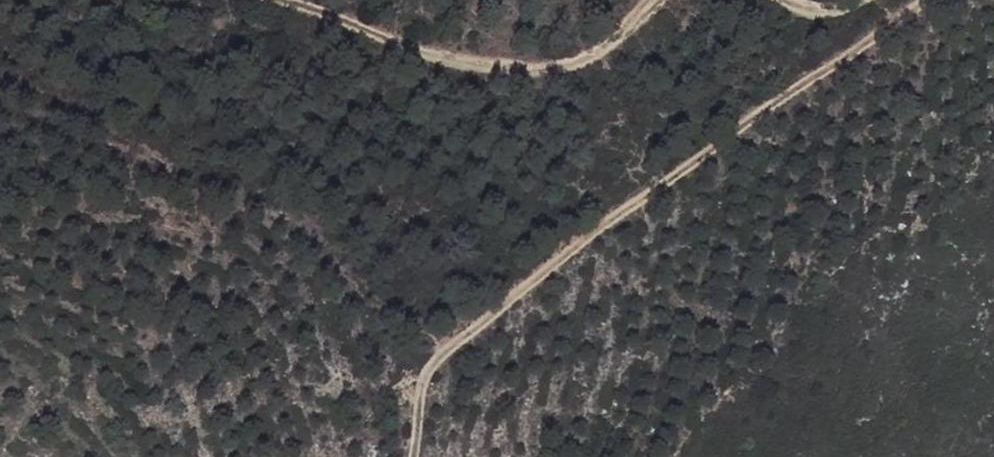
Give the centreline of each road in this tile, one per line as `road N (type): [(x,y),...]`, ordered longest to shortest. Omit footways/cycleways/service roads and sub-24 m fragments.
road 1 (track): [(925,0),(577,247),(430,370),(416,398),(413,456)]
road 2 (track): [(248,0),(500,68),(564,68),(621,41),(657,0)]

